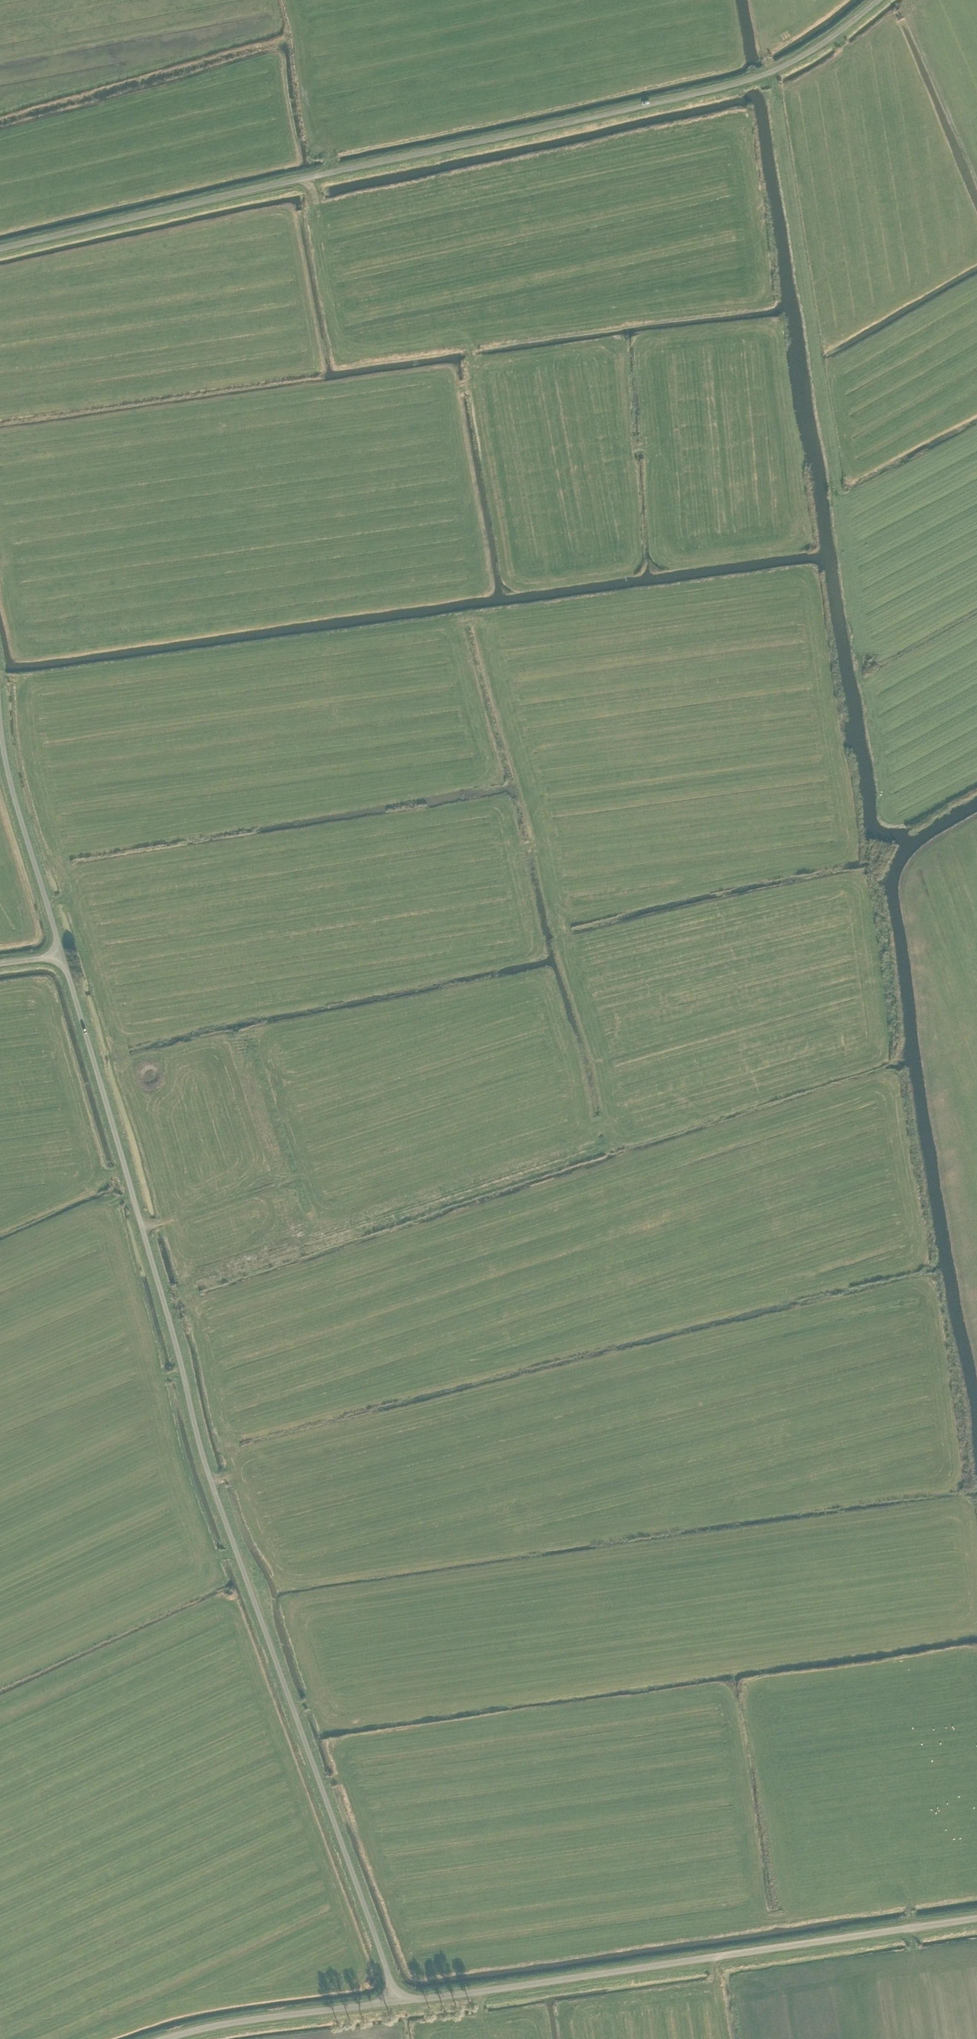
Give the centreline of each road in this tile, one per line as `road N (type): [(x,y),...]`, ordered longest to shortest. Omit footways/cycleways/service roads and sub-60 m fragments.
road 1 (unclassified): [(397,2001),(205,1465),(62,954)]
road 2 (unclassified): [(0,249),(755,79),(812,50),(878,0)]
road 3 (unclassified): [(397,2001),(976,1919)]
road 4 (unclassified): [(62,954),(0,723)]
road 5 (unclassified): [(165,2038),(244,2019),(397,2001)]

